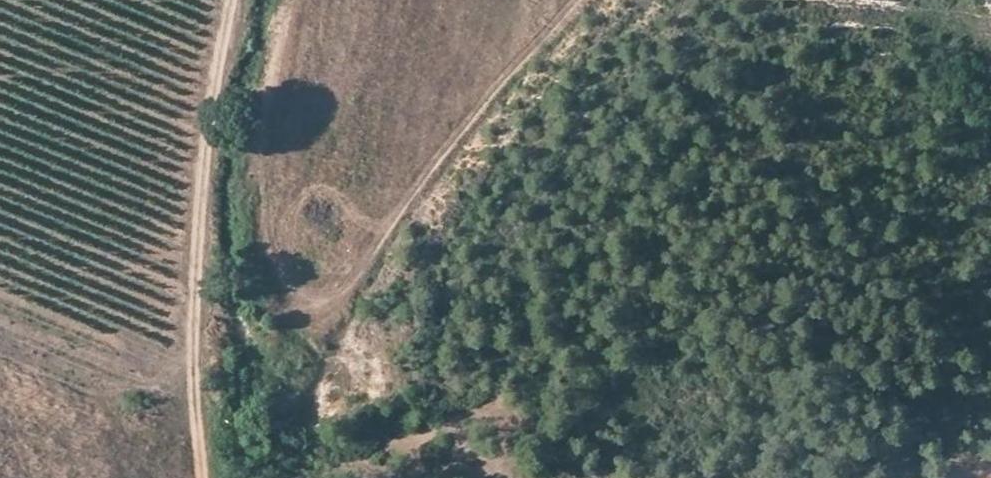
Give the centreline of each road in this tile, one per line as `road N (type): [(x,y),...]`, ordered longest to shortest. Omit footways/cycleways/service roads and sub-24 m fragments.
road 1 (track): [(204,477),(192,336),(204,149),(234,0)]

